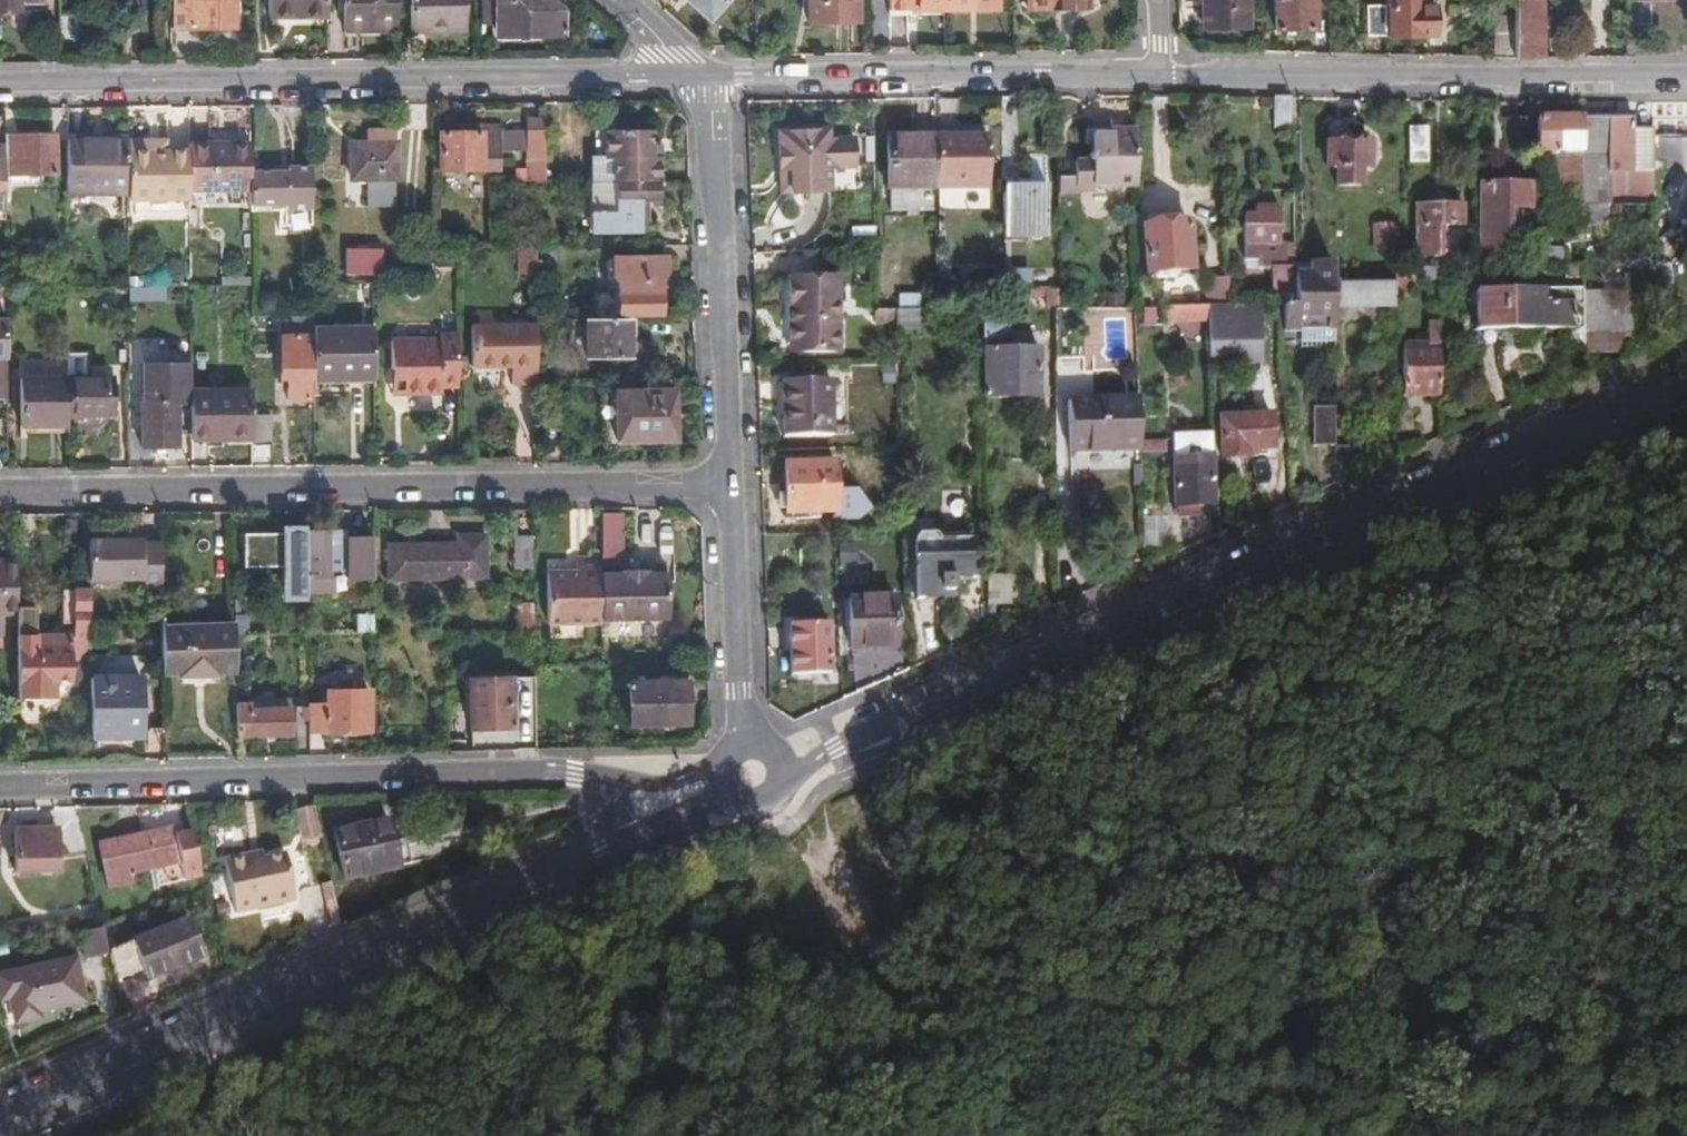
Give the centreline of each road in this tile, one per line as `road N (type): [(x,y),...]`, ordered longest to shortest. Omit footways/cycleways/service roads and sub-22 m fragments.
road 1 (track): [(1686,739),(1642,776),(1533,829),(1447,845),(1342,846),(1219,866),(1098,914),(886,937),(705,1028),(596,1135)]
road 2 (secondary): [(789,778),(837,747),(1686,388)]
road 3 (residential): [(0,491),(730,487)]
road 4 (secondary): [(0,1119),(639,837)]
road 5 (secondary): [(698,74),(0,81)]
road 6 (residential): [(592,778),(0,787)]
road 7 (secondary): [(1686,74),(1153,75)]
road 8 (secondary): [(1153,75),(698,74)]
road 9 (residential): [(698,74),(706,95),(730,487)]
road 10 (track): [(915,1135),(918,1068),(907,989),(886,937),(781,797)]
road 11 (residential): [(730,487),(744,739)]
road 12 (residential): [(718,765),(672,783),(592,778)]

